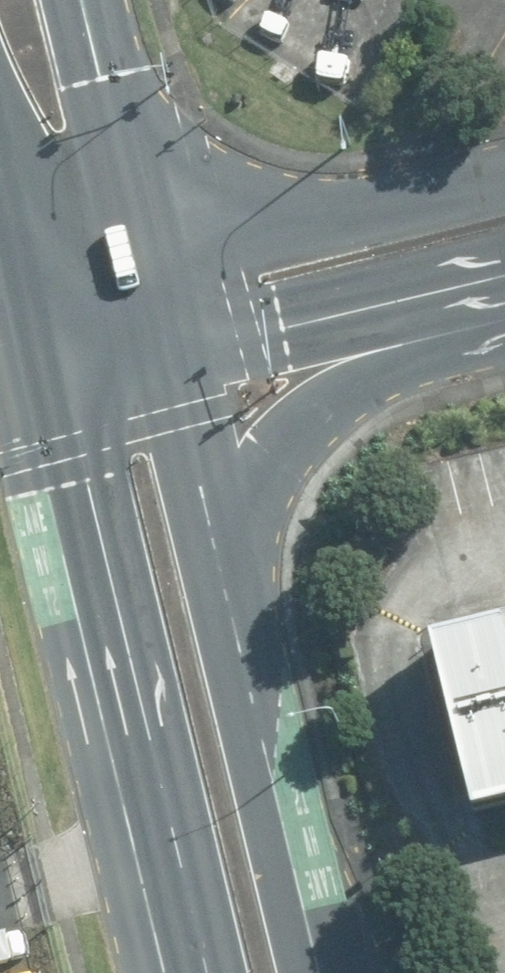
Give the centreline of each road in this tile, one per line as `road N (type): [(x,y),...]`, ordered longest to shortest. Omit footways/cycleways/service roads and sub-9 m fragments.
road 1 (primary): [(185,972),(40,386)]
road 2 (primary): [(214,547),(317,972)]
road 3 (primary): [(504,276),(386,362),(278,466),(214,547)]
road 4 (tertiary): [(143,244),(504,179)]
road 5 (tertiary): [(504,276),(172,355)]
road 6 (primary): [(80,0),(143,244)]
road 7 (primary): [(172,355),(214,547)]
road 8 (tertiary): [(172,355),(40,386)]
road 9 (tertiary): [(15,277),(143,244)]

